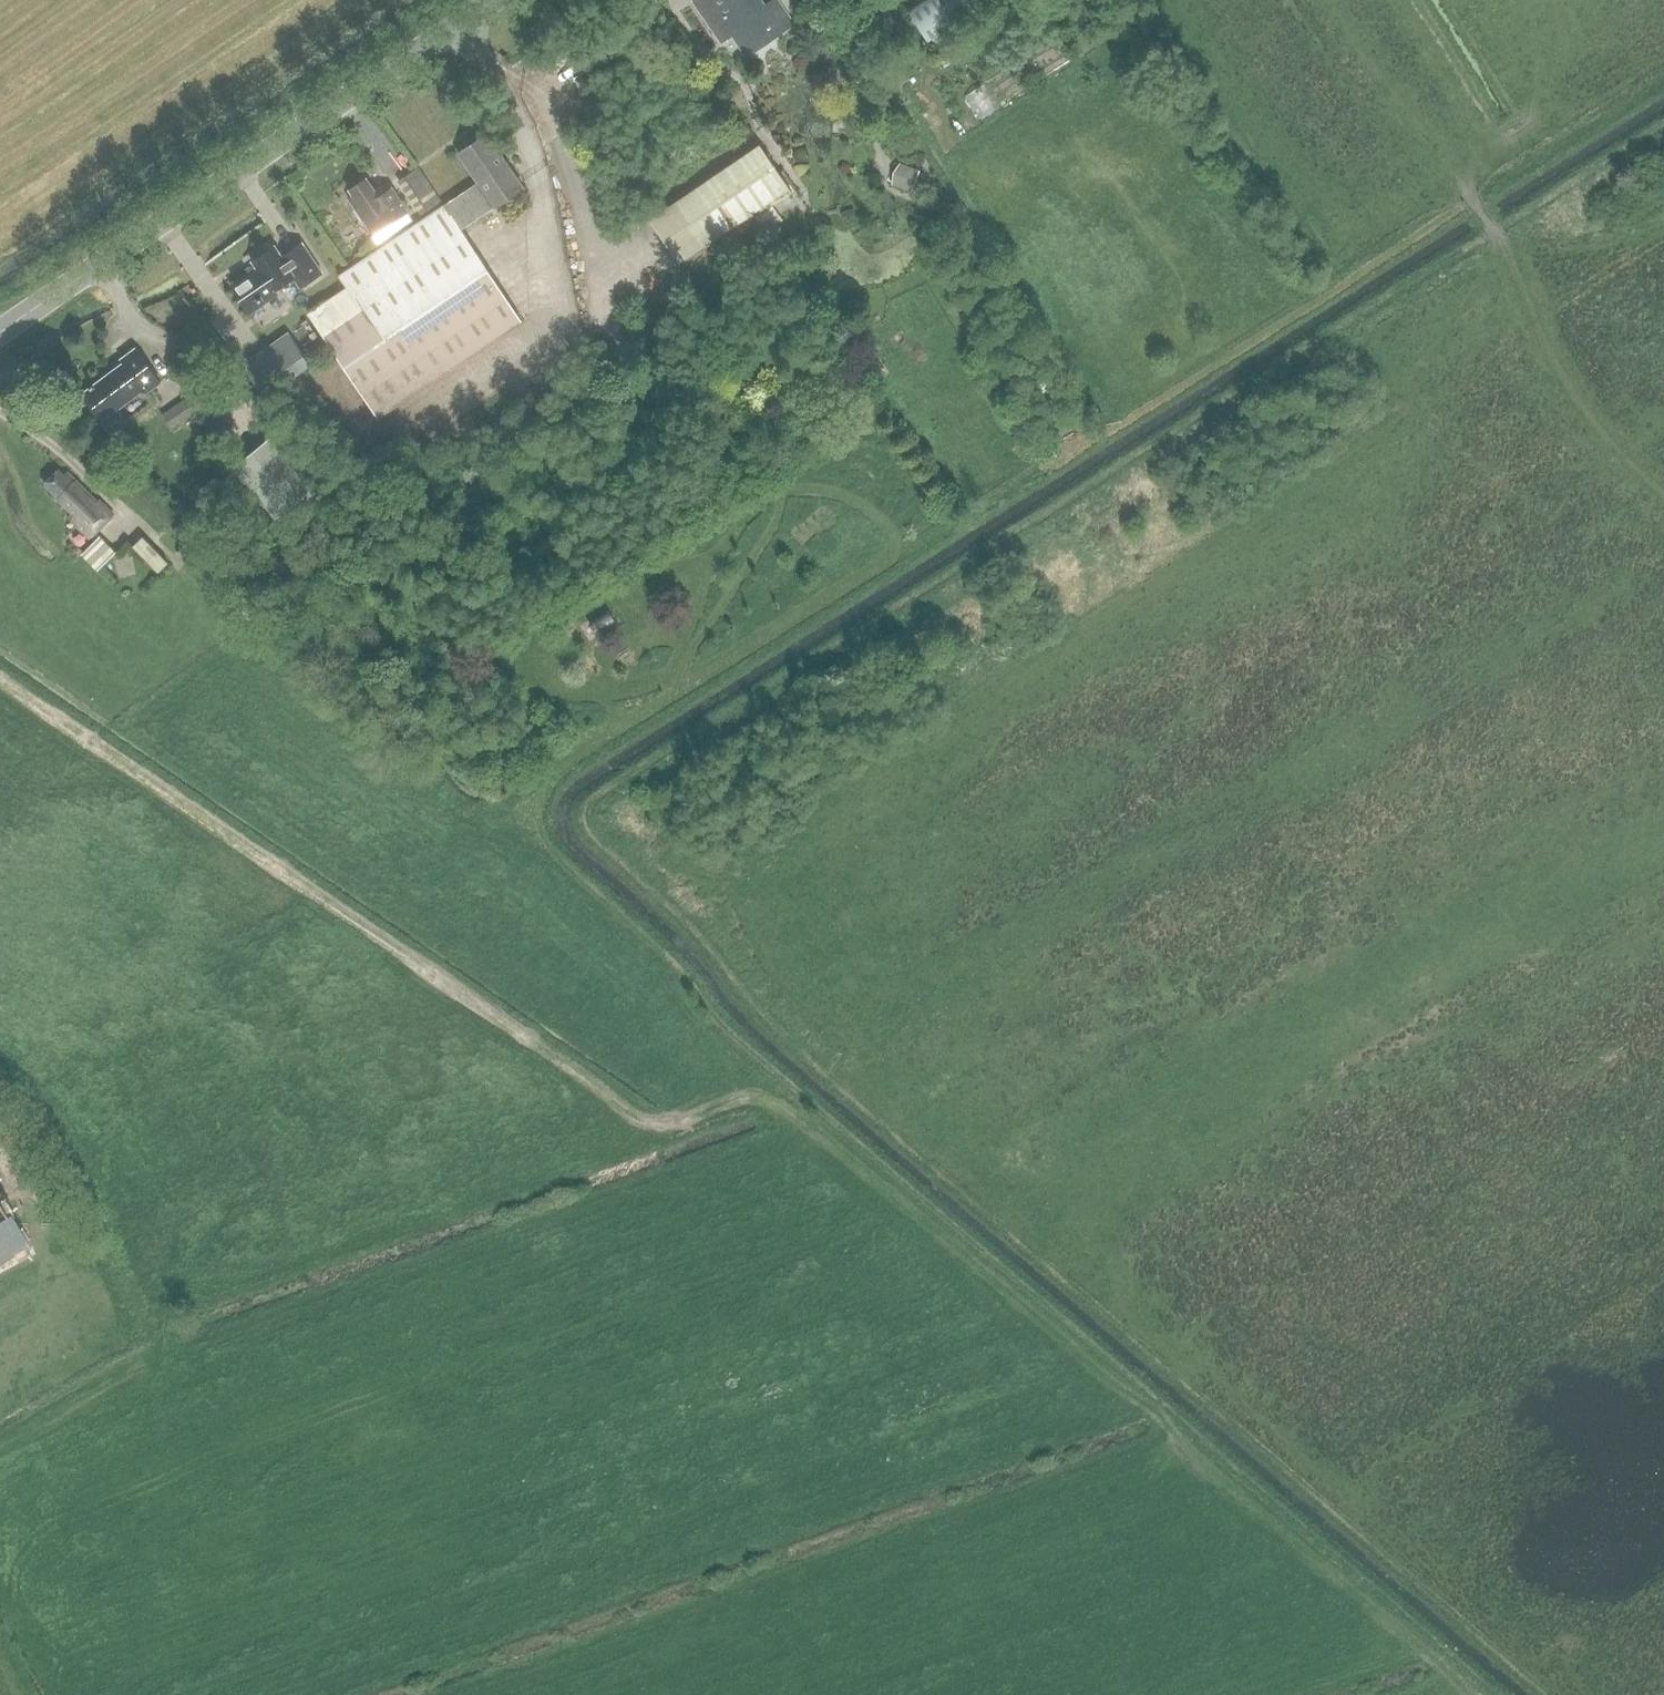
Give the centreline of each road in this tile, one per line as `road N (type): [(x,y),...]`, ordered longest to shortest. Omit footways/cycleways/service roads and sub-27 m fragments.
road 1 (track): [(804,1131),(762,1103),(658,1136),(0,689)]
road 2 (unclassified): [(0,329),(493,0)]

